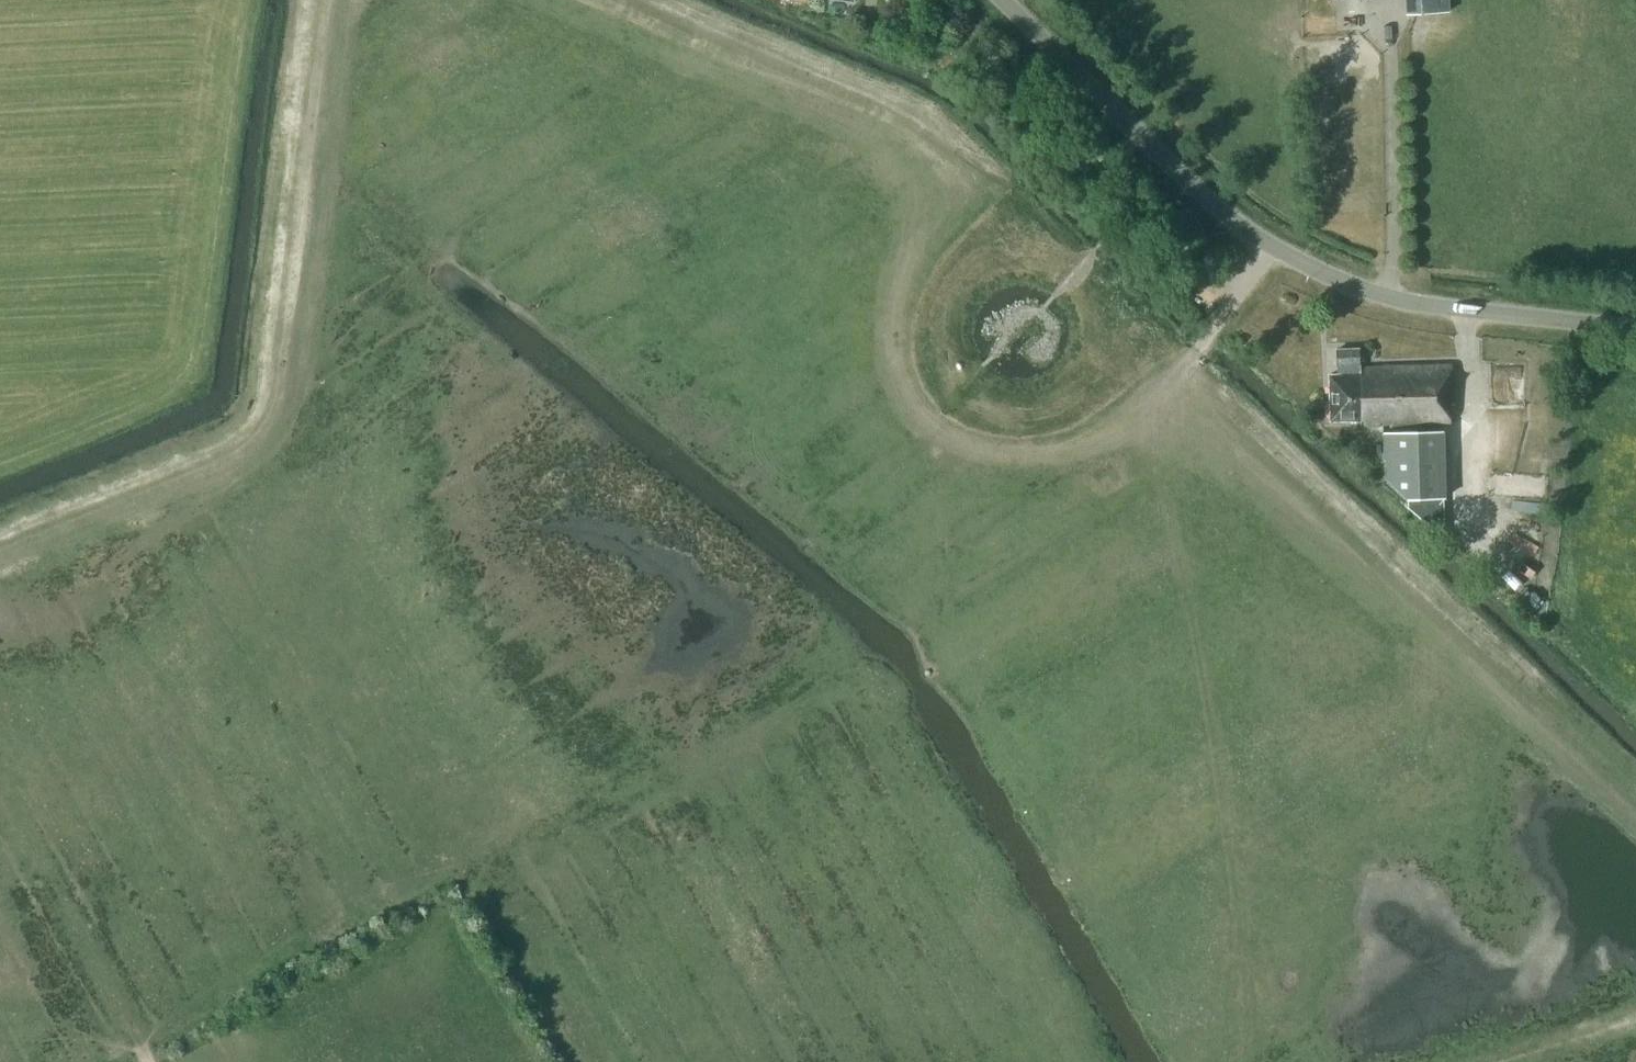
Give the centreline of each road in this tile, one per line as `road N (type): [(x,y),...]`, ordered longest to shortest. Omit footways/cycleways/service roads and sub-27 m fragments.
road 1 (unclassified): [(1635,329),(1398,299),(1274,247),(1223,210),(1004,0)]

